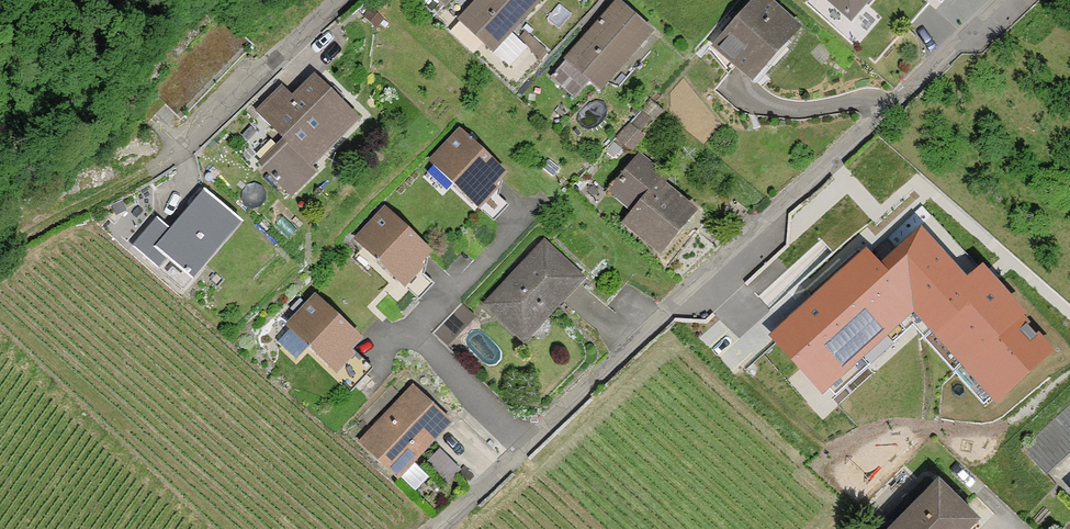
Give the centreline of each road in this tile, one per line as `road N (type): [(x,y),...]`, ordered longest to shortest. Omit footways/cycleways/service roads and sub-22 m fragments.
road 1 (residential): [(1004,0),(441,528)]
road 2 (residential): [(351,0),(166,161)]
road 3 (track): [(0,257),(166,161)]

